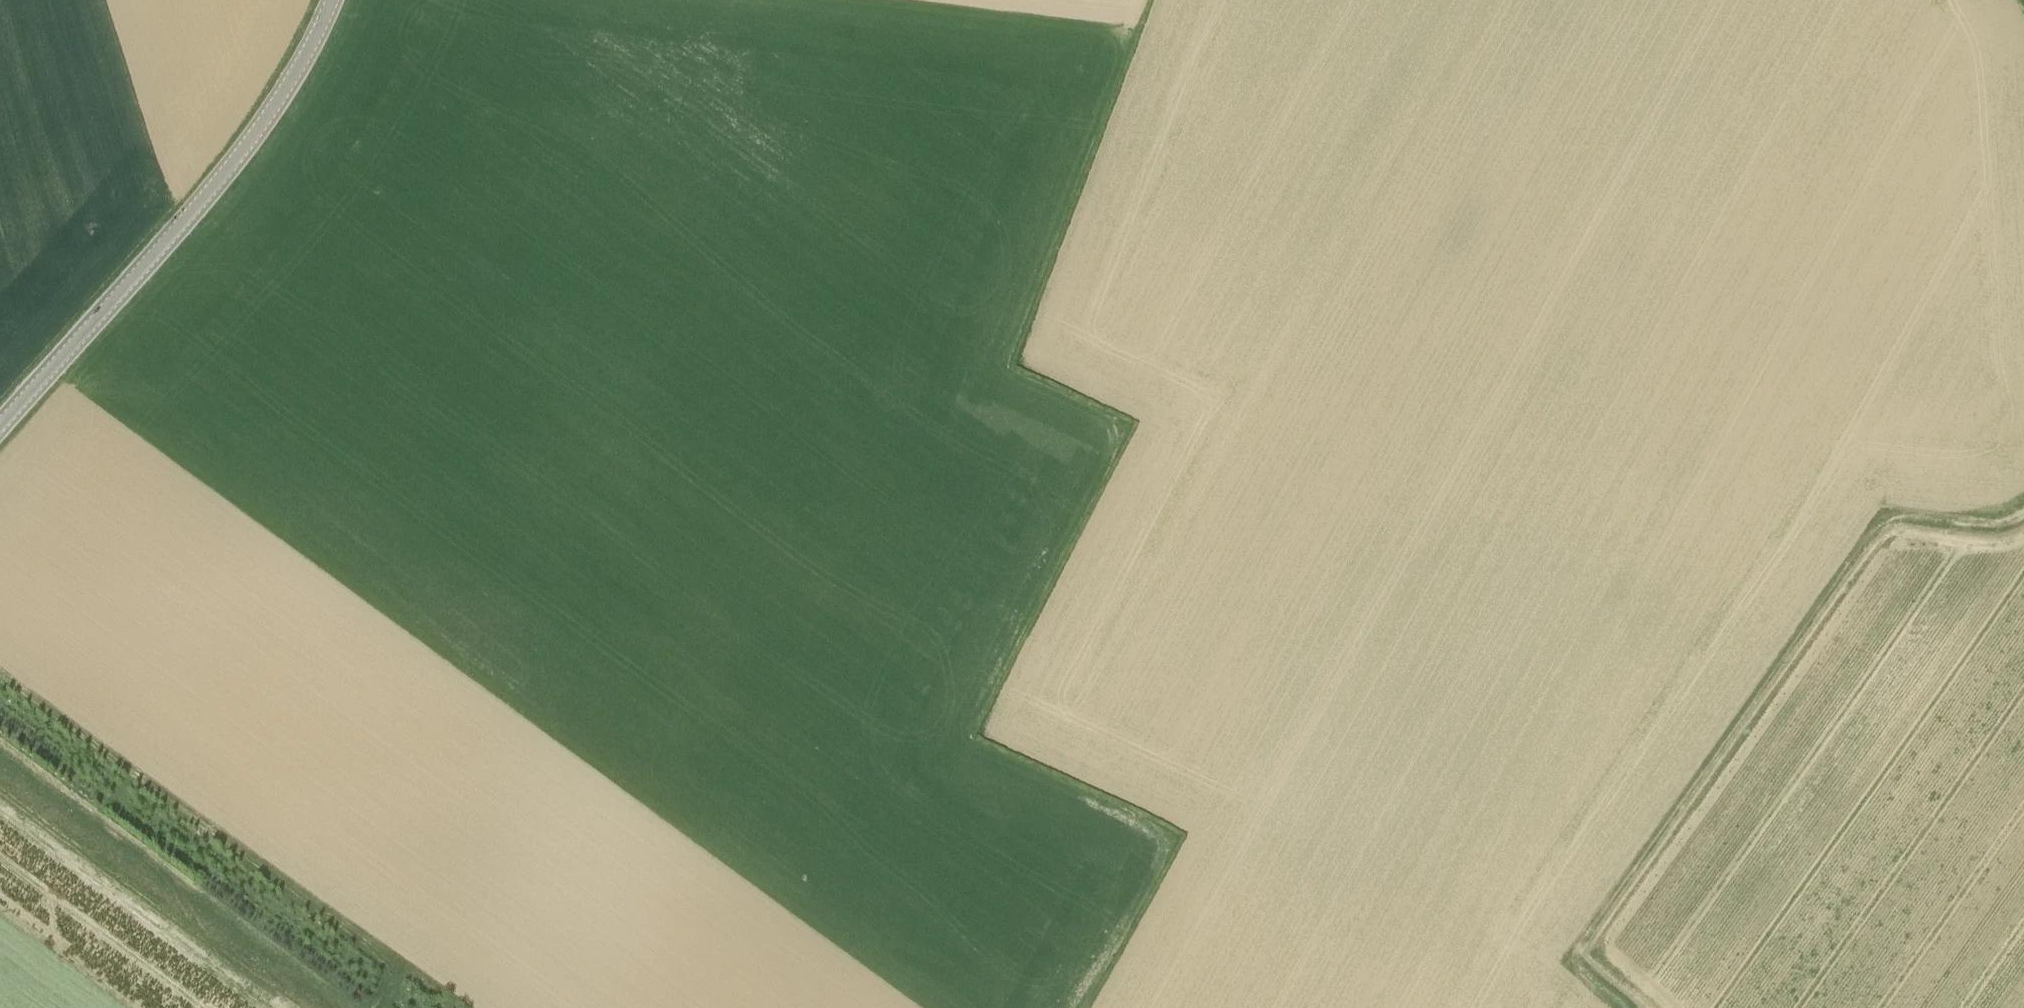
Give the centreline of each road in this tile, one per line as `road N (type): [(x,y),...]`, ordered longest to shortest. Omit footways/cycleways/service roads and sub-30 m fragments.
road 1 (track): [(2023,509),(1987,522),(1897,513),(1860,540),(1565,965),(1626,1007)]
road 2 (tertiary): [(0,426),(244,148),(332,0)]

